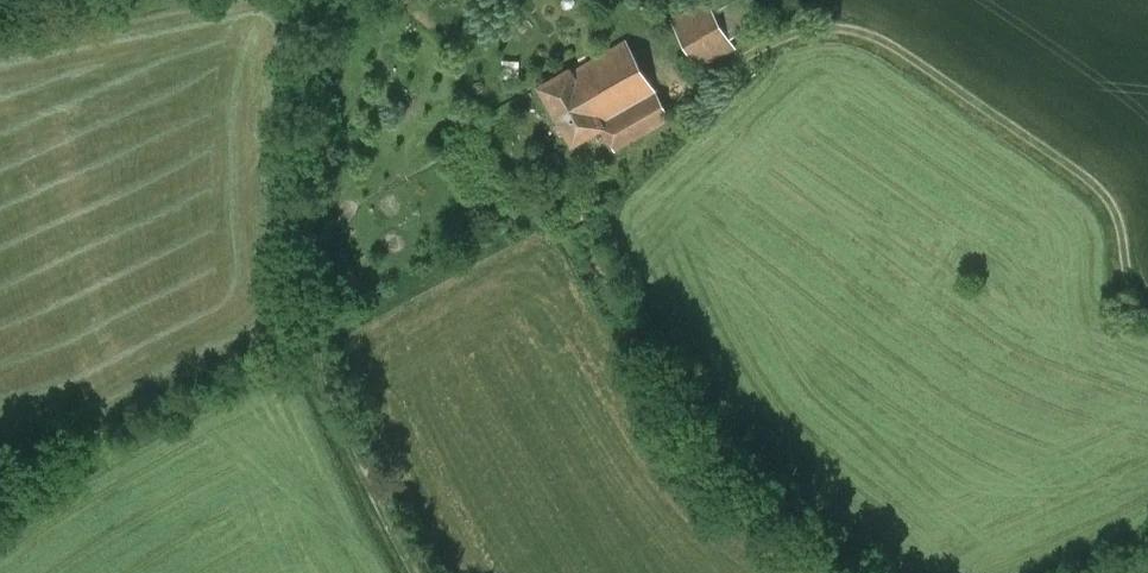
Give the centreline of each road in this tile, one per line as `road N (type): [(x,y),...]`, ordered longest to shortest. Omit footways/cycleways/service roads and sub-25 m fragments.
road 1 (track): [(436,572),(333,362),(329,0)]

